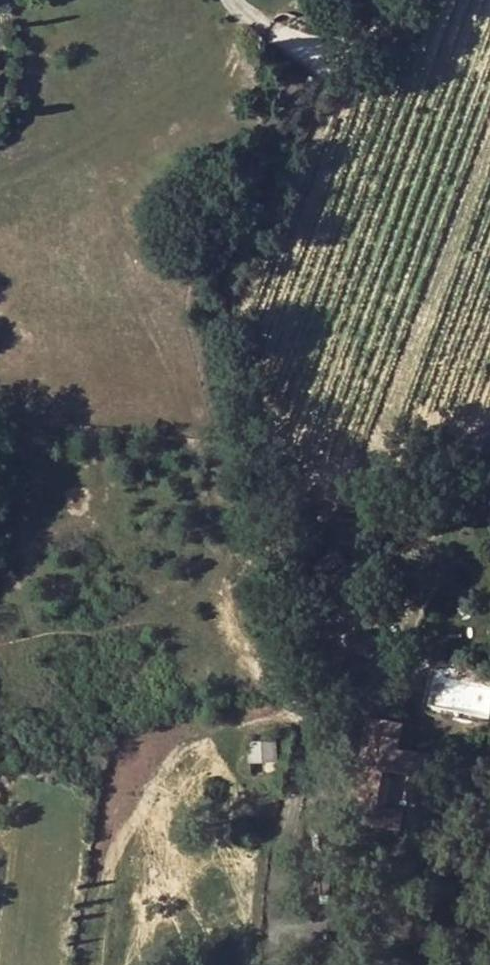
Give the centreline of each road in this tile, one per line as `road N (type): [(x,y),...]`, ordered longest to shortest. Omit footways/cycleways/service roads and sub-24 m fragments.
road 1 (track): [(261,537),(262,487),(218,349),(214,289),(338,67)]
road 2 (residential): [(272,964),(299,716),(240,645),(233,616),(239,580),(261,537)]
road 3 (track): [(299,716),(307,661),(283,570),(286,553),(379,488),(489,451)]
road 4 (track): [(299,716),(255,718),(177,753),(117,851),(107,887)]

